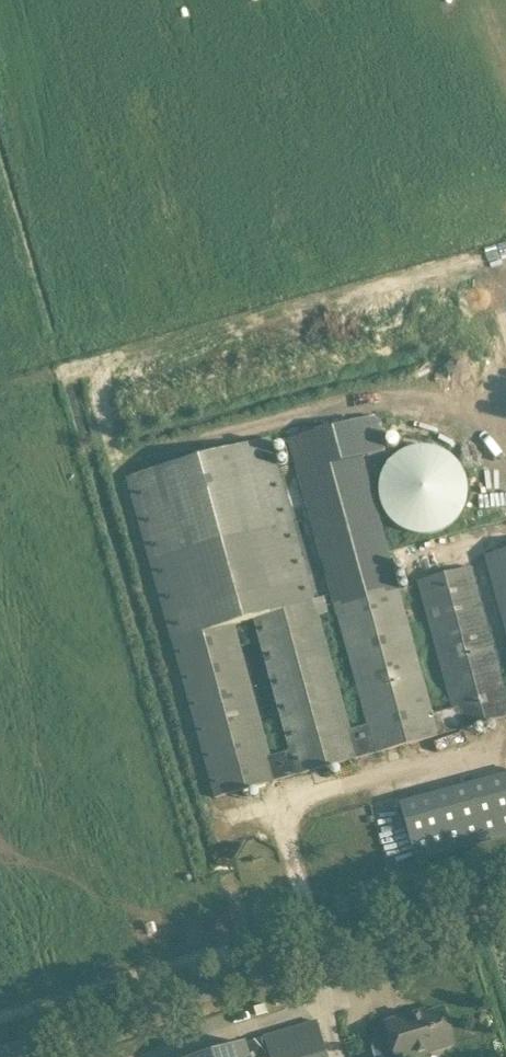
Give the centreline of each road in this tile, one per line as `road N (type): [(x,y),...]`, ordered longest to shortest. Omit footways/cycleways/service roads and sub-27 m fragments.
road 1 (unclassified): [(12,1056),(505,905)]

